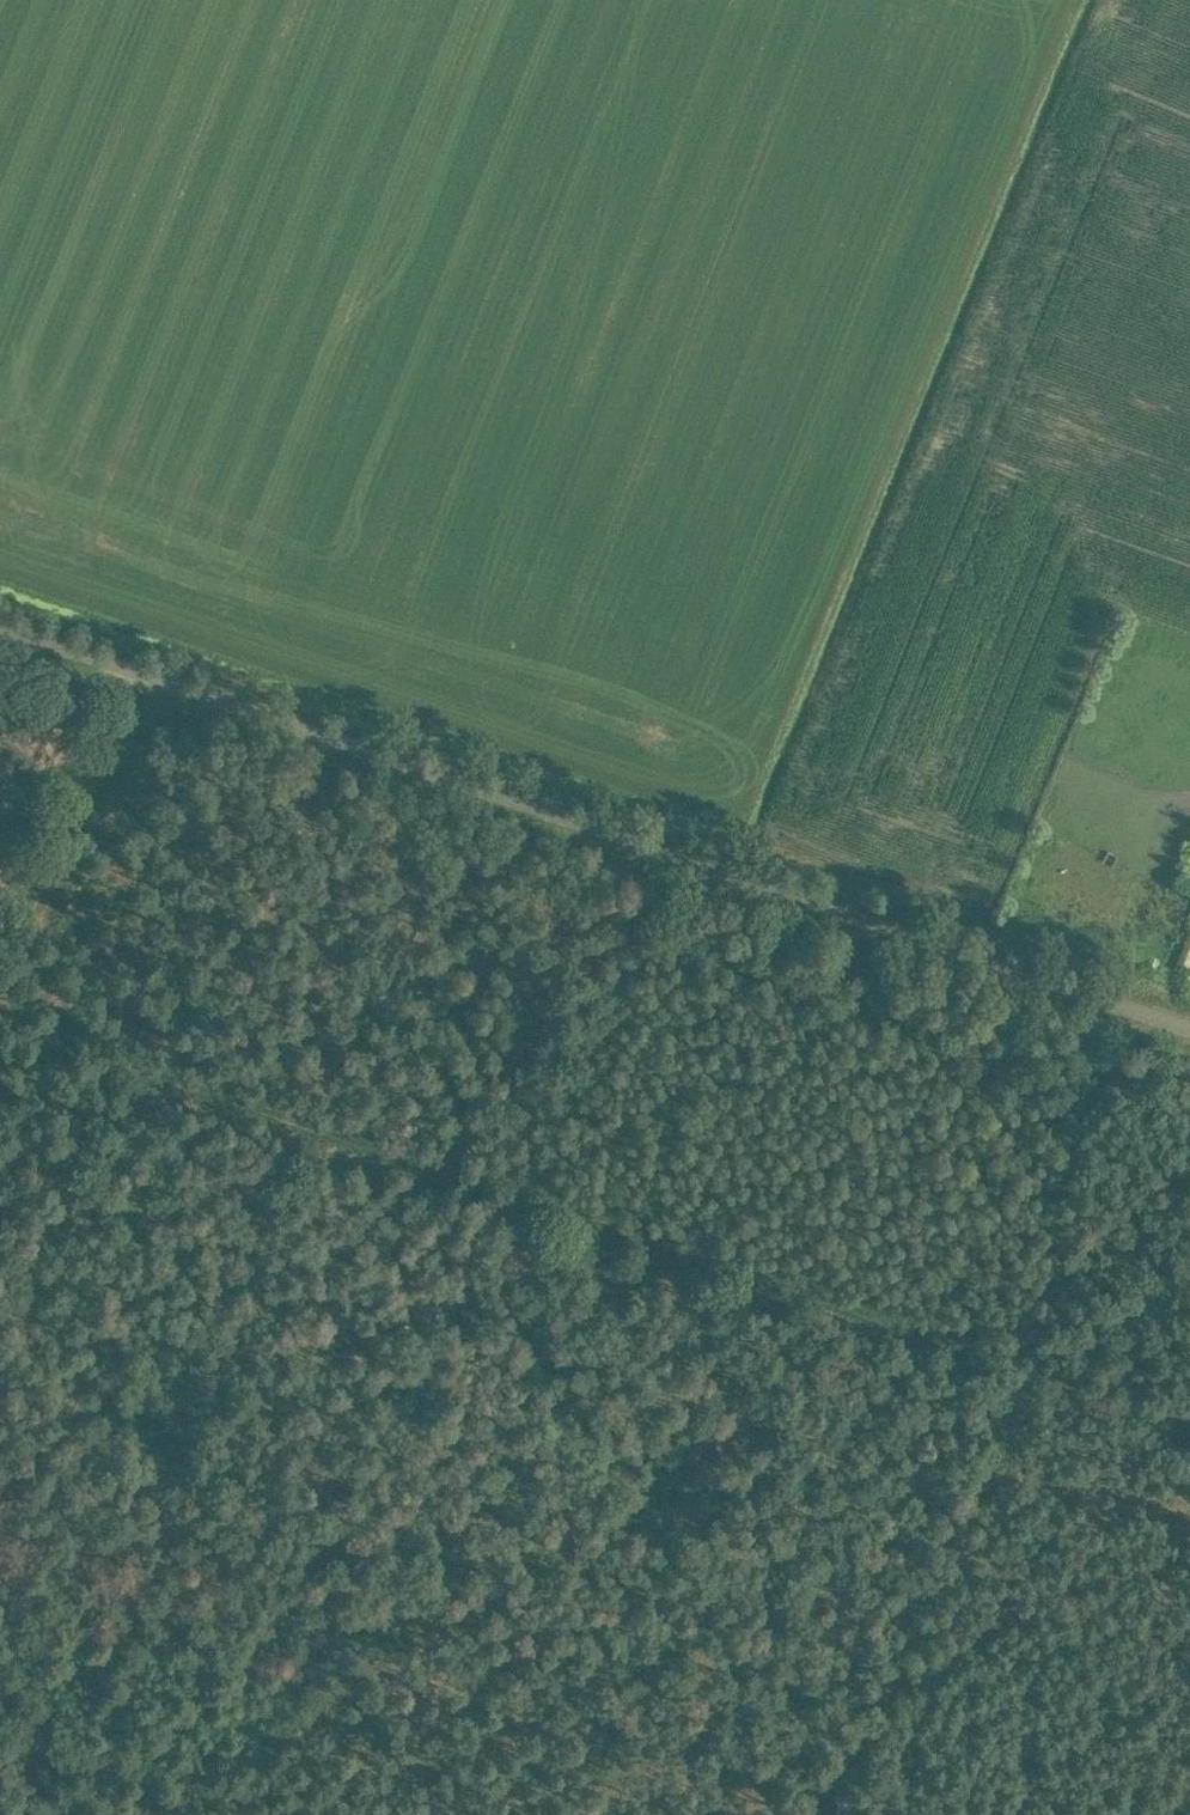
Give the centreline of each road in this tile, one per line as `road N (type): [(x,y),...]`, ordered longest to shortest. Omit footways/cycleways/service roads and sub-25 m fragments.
road 1 (unclassified): [(1189,1032),(0,628)]
road 2 (track): [(151,679),(0,981)]

